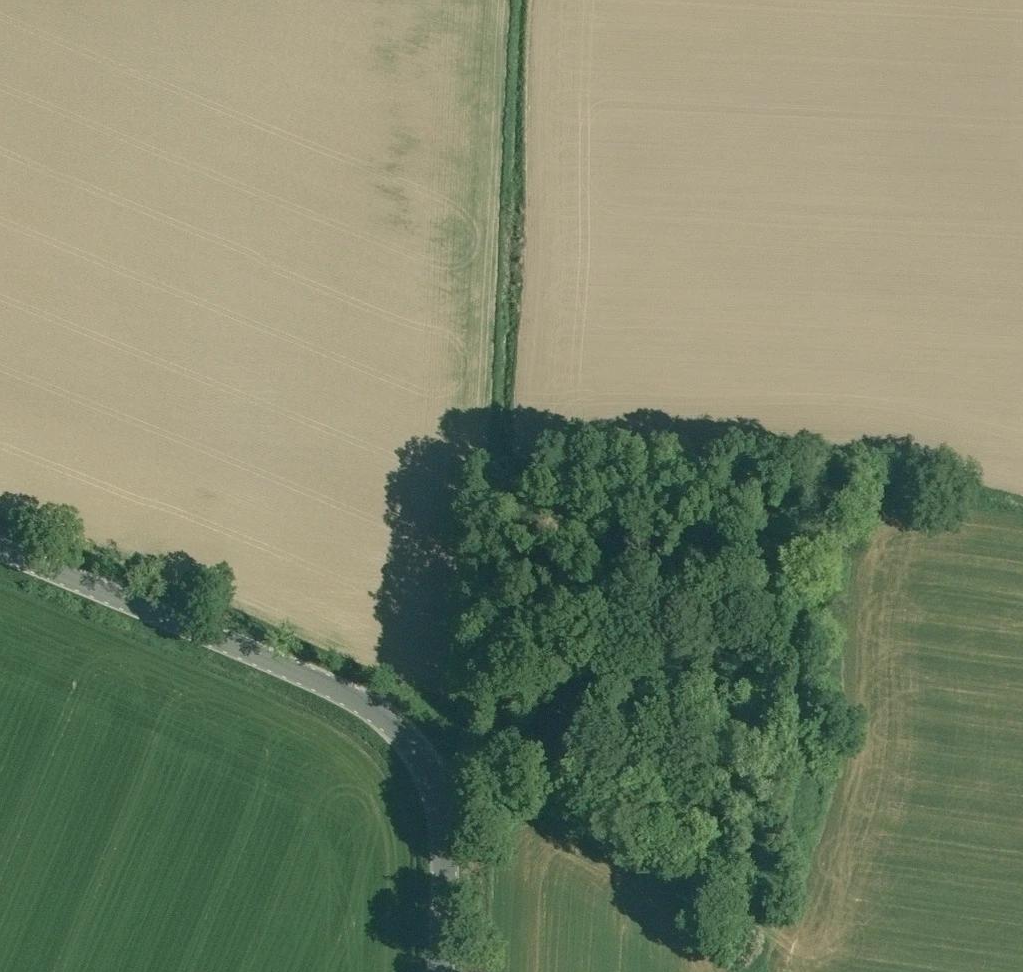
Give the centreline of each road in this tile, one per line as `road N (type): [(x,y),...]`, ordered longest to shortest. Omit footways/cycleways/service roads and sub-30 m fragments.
road 1 (tertiary): [(436,971),(431,780),(422,744),(378,696),(0,546)]

